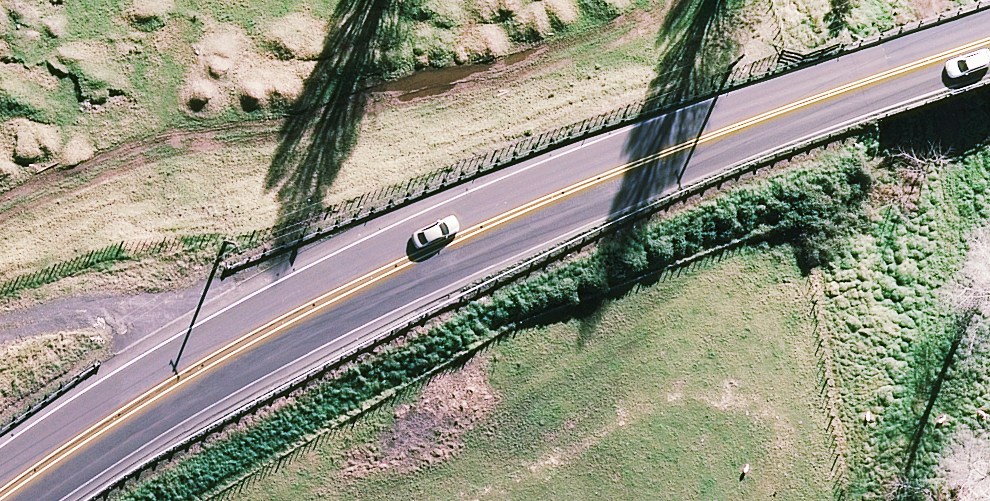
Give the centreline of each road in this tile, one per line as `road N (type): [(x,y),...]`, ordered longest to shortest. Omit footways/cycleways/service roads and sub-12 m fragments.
road 1 (trunk): [(989,36),(610,176),(326,297),(155,388),(1,500)]
road 2 (trunk): [(989,349),(599,500)]
road 3 (track): [(0,311),(326,297)]

